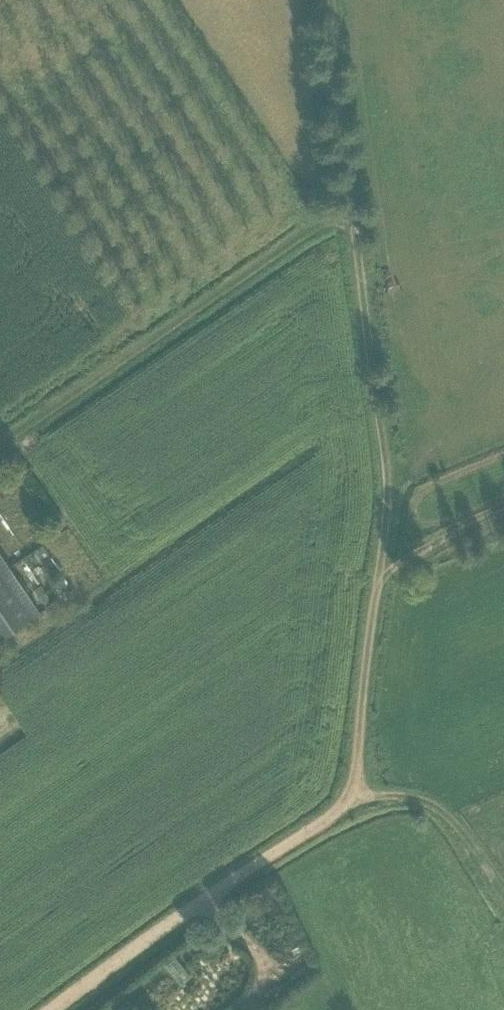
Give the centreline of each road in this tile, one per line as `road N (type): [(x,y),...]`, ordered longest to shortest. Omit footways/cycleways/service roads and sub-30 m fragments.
road 1 (track): [(324,0),(389,490),(347,792)]
road 2 (track): [(0,444),(349,208)]
road 3 (track): [(347,792),(54,1009)]
road 4 (track): [(347,792),(408,792),(447,817),(503,901)]

